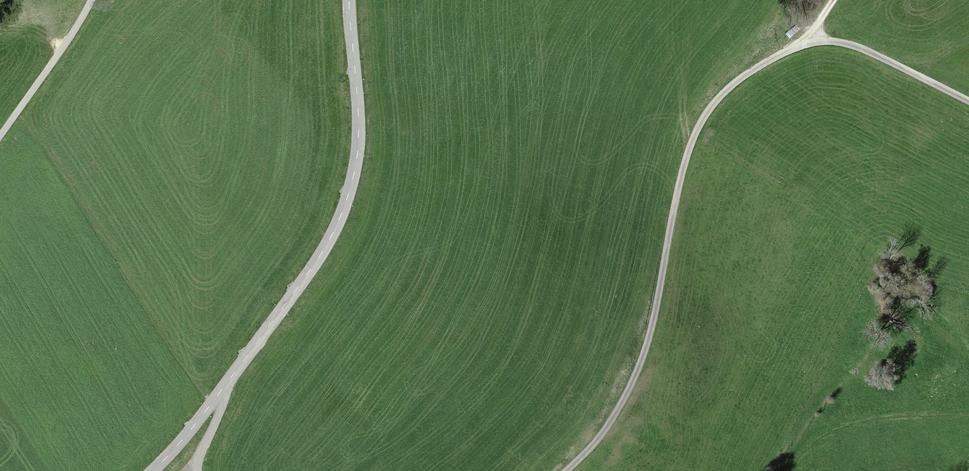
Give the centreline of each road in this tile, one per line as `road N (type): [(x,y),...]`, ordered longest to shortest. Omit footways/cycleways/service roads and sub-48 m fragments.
road 1 (tertiary): [(149,470),(224,385),(331,230),(354,151),(346,0)]
road 2 (track): [(566,470),(599,437),(636,374),(695,131),(724,90),(790,47)]
road 3 (track): [(790,47),(849,45),(968,102)]
road 4 (unclassified): [(0,135),(86,0)]

